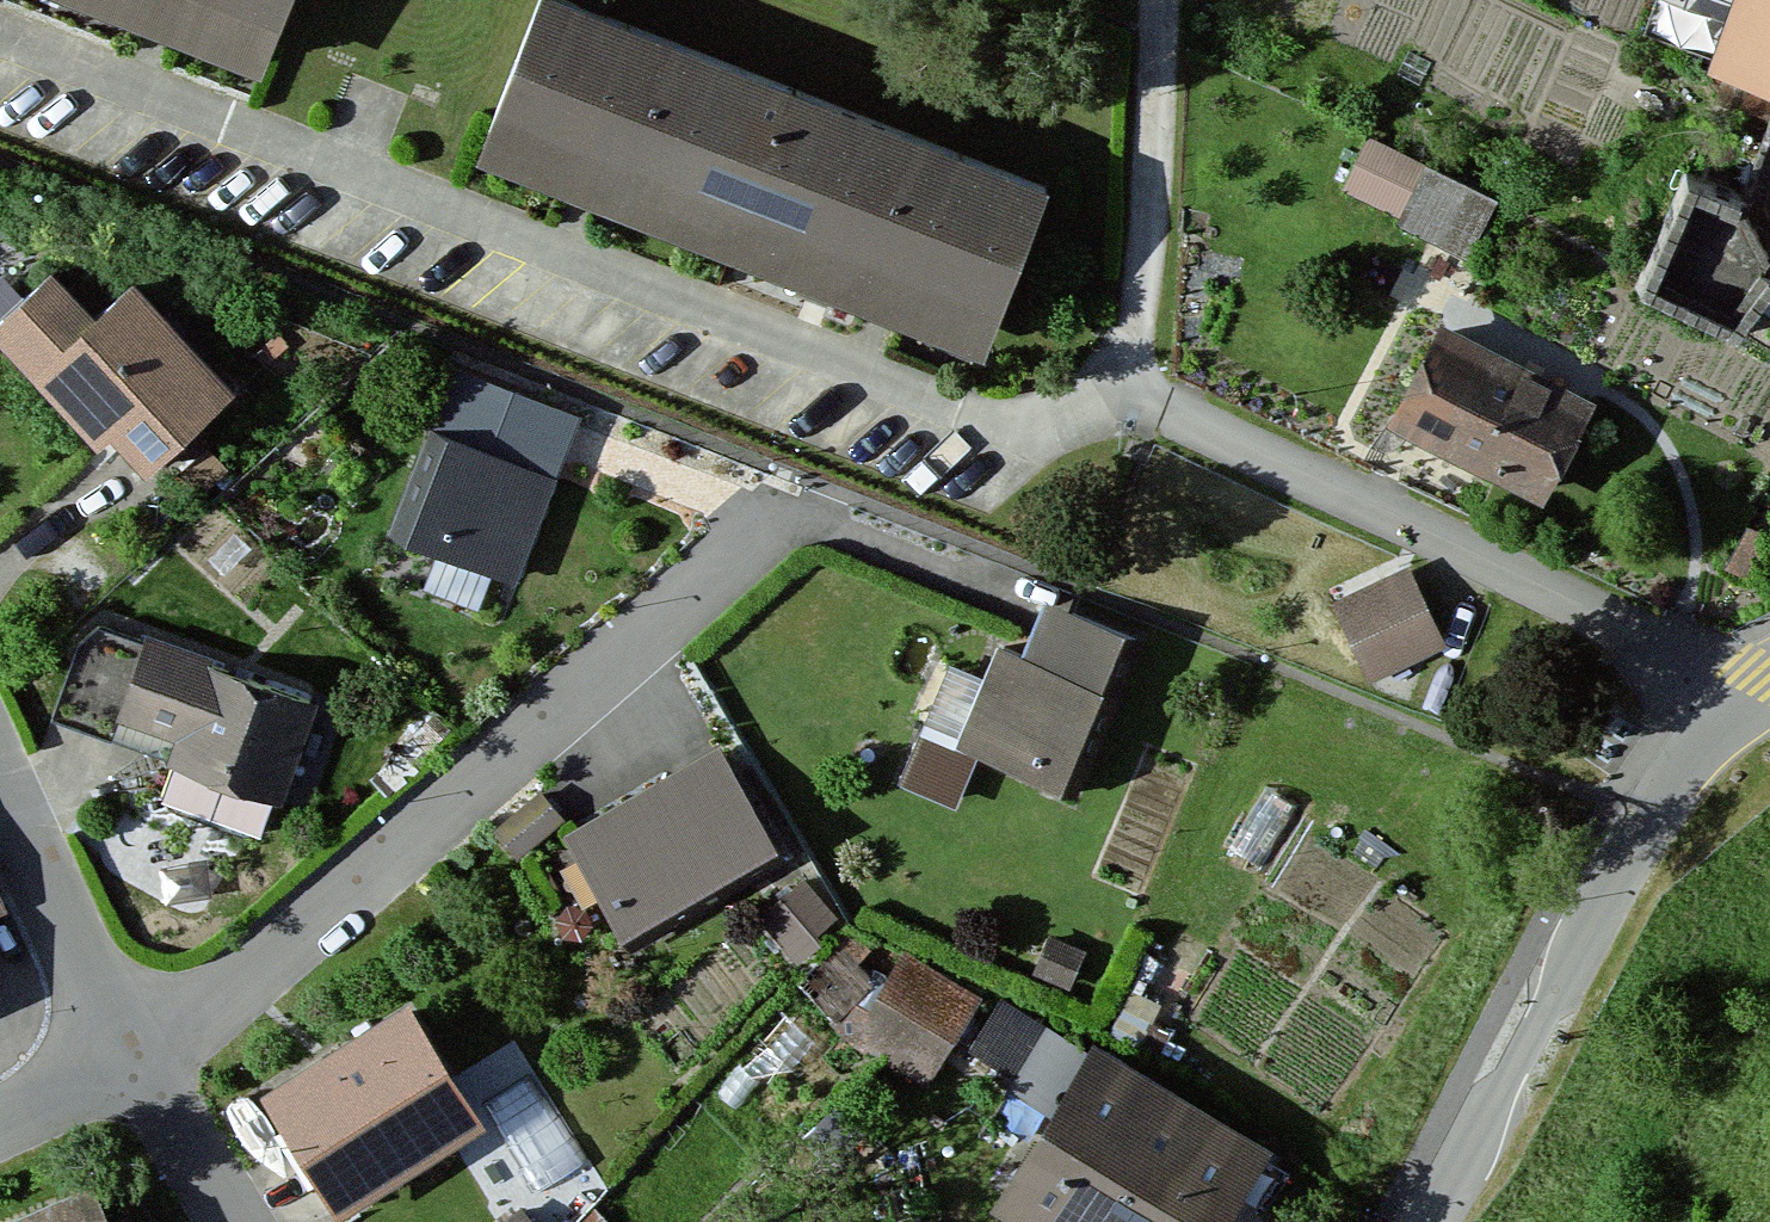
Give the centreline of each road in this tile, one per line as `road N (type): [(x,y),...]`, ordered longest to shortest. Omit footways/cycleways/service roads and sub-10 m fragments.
road 1 (residential): [(1130,388),(1106,390),(1035,422),(972,411),(0,28)]
road 2 (residential): [(134,1052),(249,973),(799,479)]
road 3 (residential): [(1743,698),(1646,637),(1206,432),(1130,388)]
road 4 (residential): [(1425,1221),(1651,811),(1743,698)]
road 5 (residential): [(1130,388),(1156,207),(1166,0)]
road 6 (residential): [(134,1052),(0,776)]
road 7 (residential): [(238,1221),(134,1052)]
road 8 (residential): [(0,1112),(134,1052)]

